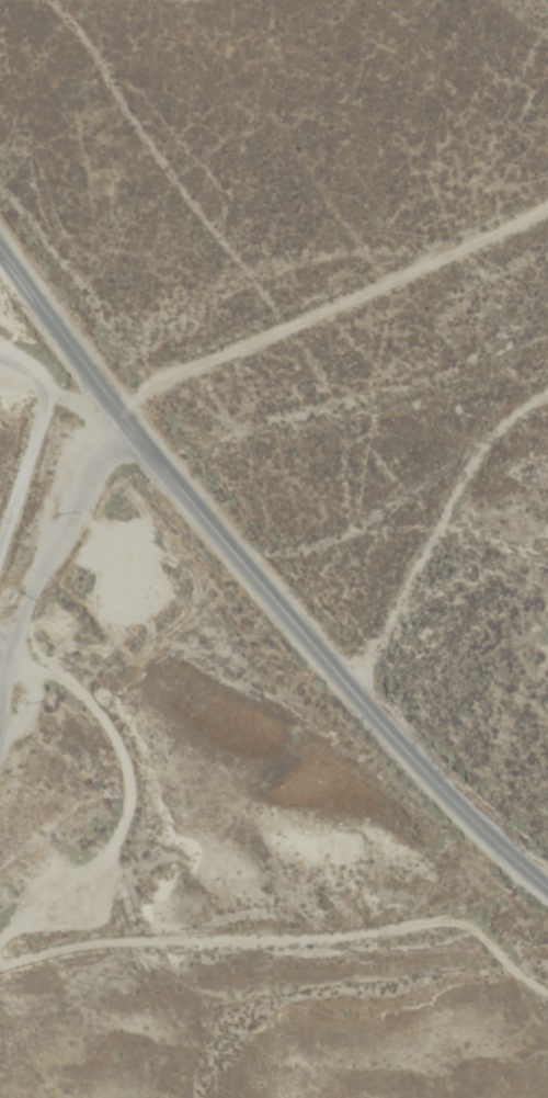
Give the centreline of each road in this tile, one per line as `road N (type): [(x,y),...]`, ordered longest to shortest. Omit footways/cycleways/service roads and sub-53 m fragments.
road 1 (tertiary): [(547,881),(361,701),(225,552),(0,265)]
road 2 (residential): [(111,406),(547,209)]
road 3 (residential): [(361,701),(467,509),(547,425)]
road 4 (residential): [(0,687),(26,596),(101,453),(126,425)]

